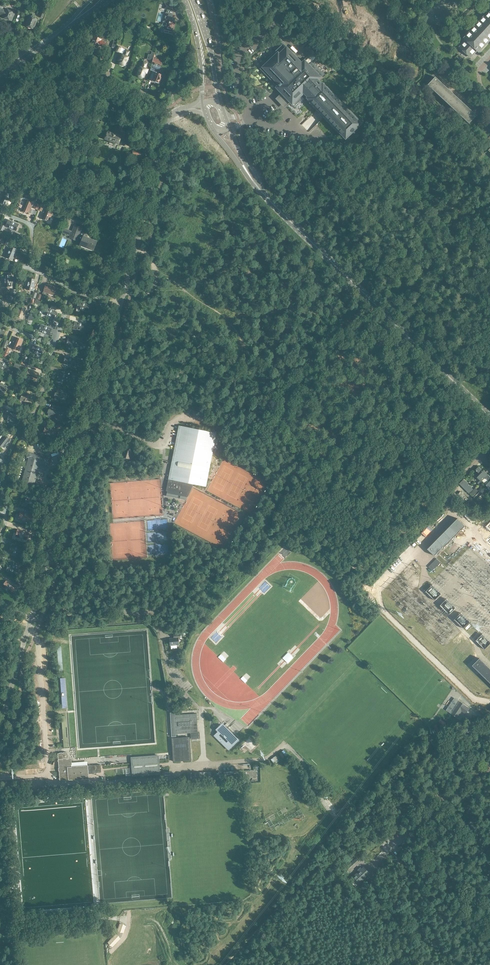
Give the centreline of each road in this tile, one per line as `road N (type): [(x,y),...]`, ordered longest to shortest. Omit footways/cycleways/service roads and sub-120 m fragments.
road 1 (unclassified): [(0,725),(162,142)]
road 2 (primary): [(489,419),(268,200)]
road 3 (track): [(256,760),(286,743),(303,760),(327,816),(310,839)]
road 4 (unclassified): [(385,851),(489,764)]
road 5 (unclassified): [(170,116),(58,60)]

